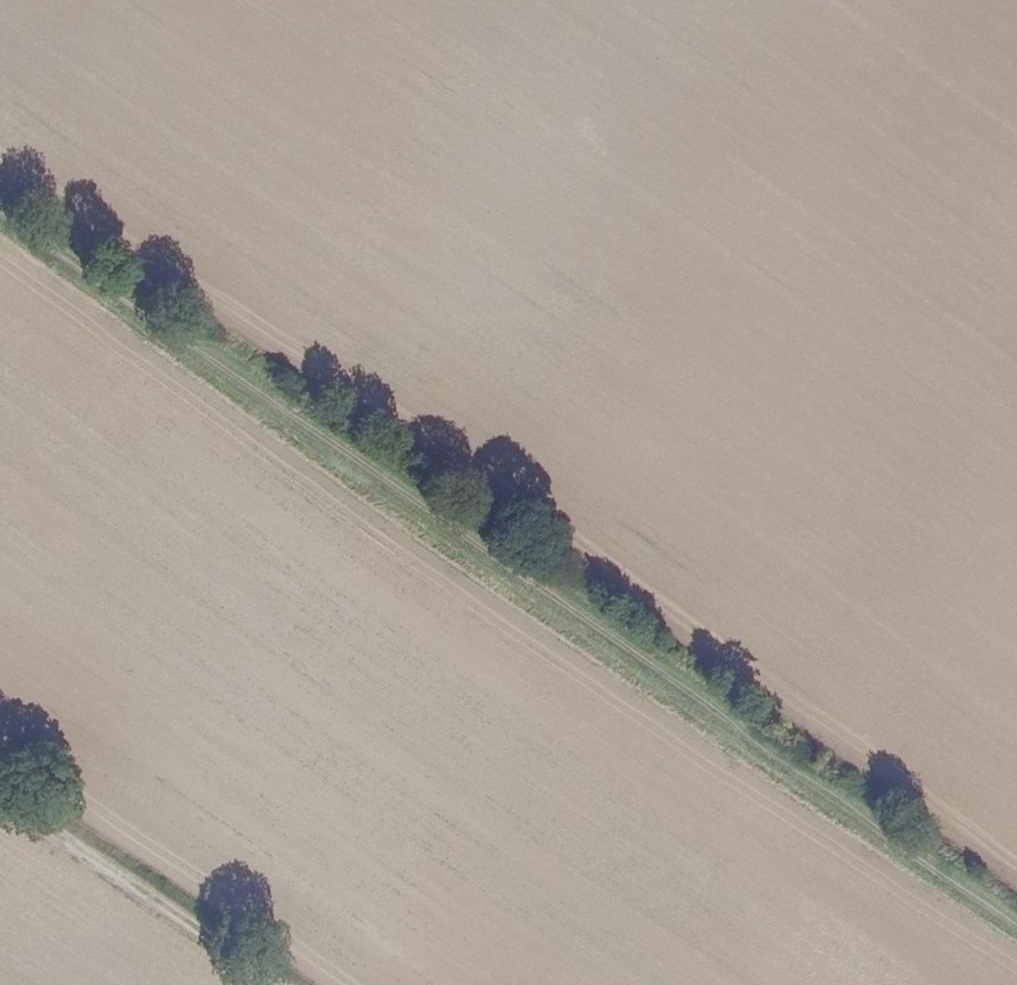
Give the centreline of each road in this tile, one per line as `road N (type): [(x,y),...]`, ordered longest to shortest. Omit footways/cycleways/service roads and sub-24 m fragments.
road 1 (track): [(1016,920),(0,200)]
road 2 (track): [(269,984),(0,806)]

